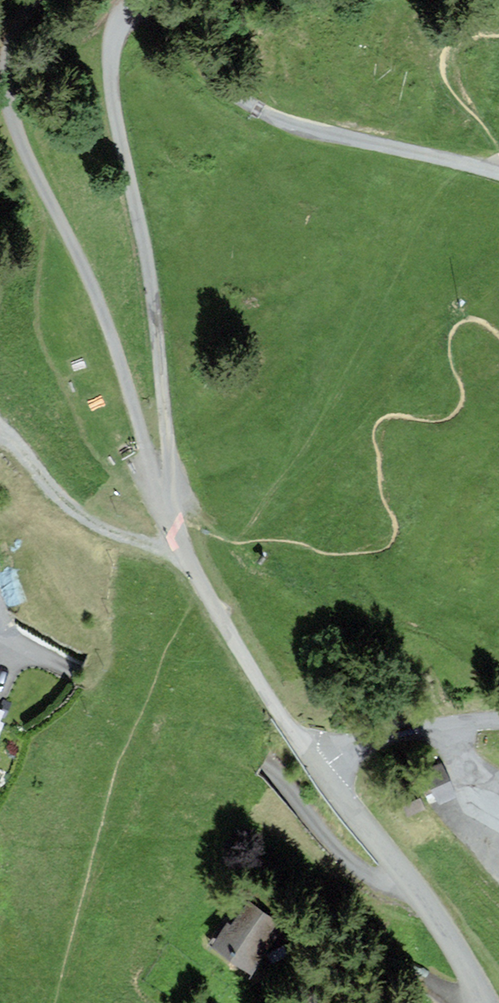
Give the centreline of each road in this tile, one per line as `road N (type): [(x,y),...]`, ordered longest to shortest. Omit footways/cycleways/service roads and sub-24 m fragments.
road 1 (unclassified): [(498,174),(273,116),(208,78),(166,11),(127,14),(114,40),(111,79),(156,329),(170,478),(160,491)]
road 2 (residential): [(0,633),(264,766),(355,870),(387,884),(404,875)]
road 3 (track): [(32,0),(14,34),(5,94),(101,310)]
road 4 (unclassified): [(160,491),(230,633),(321,773)]
road 5 (track): [(187,552),(170,554),(100,529),(0,436)]
road 6 (unclassified): [(101,310),(160,491)]
road 7 (unclassified): [(404,875),(478,1002)]
road 8 (residential): [(321,773),(361,747),(456,724)]
road 9 (unclassified): [(321,773),(404,875)]

